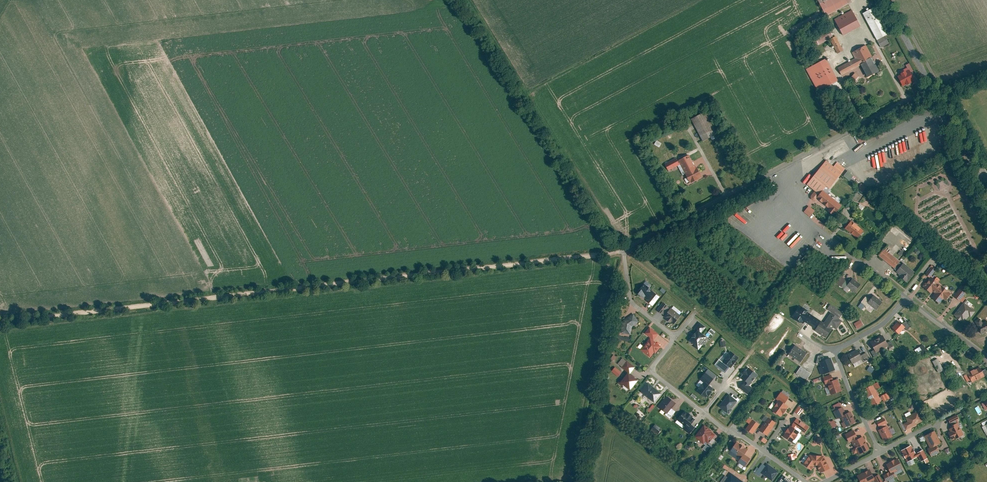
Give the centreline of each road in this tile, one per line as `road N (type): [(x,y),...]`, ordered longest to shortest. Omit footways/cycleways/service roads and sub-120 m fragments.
road 1 (track): [(625,249),(0,323)]
road 2 (residential): [(933,86),(625,249)]
road 3 (residential): [(762,450),(655,374),(676,336)]

